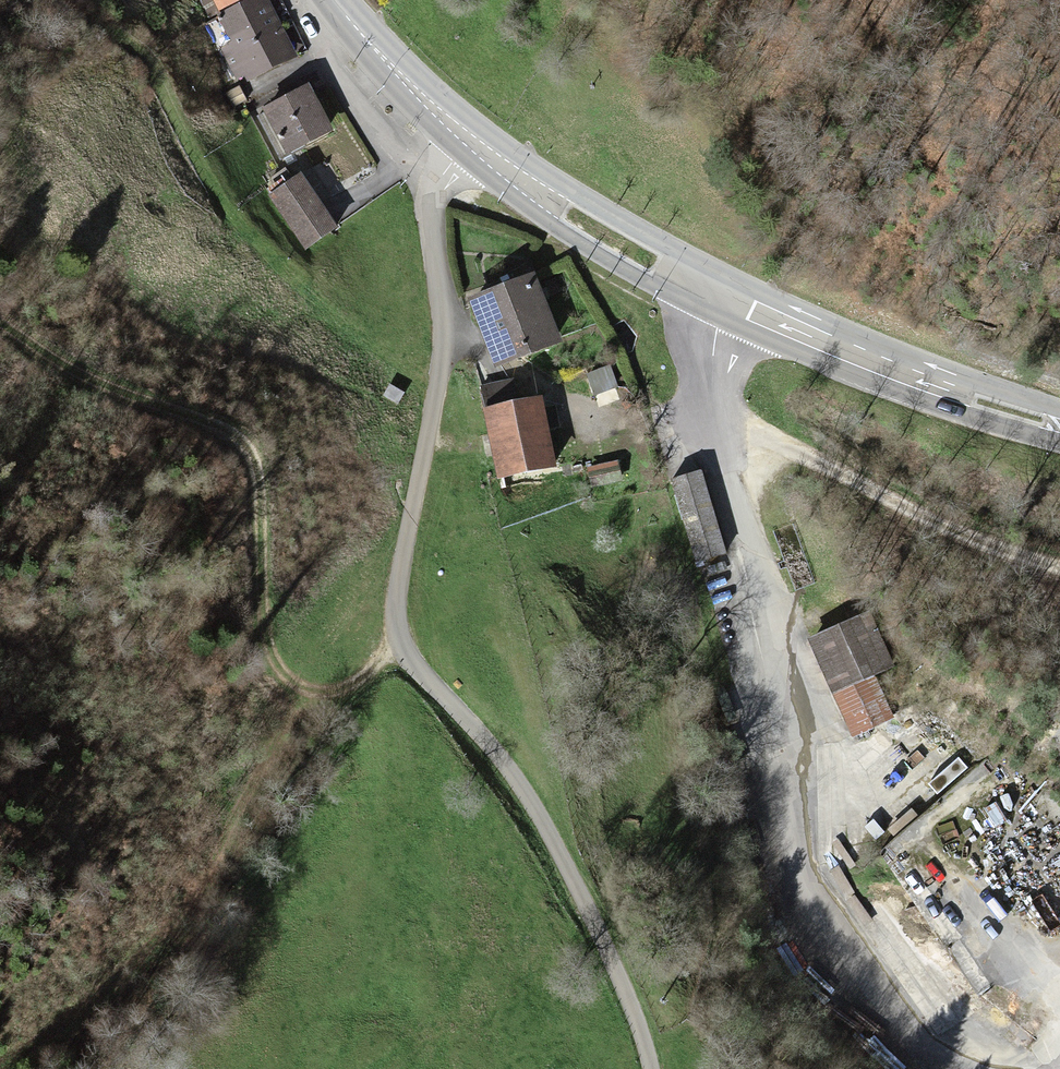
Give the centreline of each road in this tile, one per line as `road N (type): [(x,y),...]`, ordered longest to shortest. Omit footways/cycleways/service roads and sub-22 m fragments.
road 1 (track): [(468,139),(432,201),(444,332),(400,570),(398,626),(422,673),(489,745),(551,835),(630,1000),(652,1068)]
road 2 (primary): [(335,0),(468,139),(605,234),(807,335),(1059,425)]
road 3 (track): [(947,1068),(895,1021),(804,892),(767,601),(717,449),(713,355),(724,297)]
road 4 (track): [(402,646),(344,688),(306,690),(285,677),(266,635),(258,496),(248,465),(224,436),(0,320)]
road 5 (track): [(712,414),(1059,574)]

